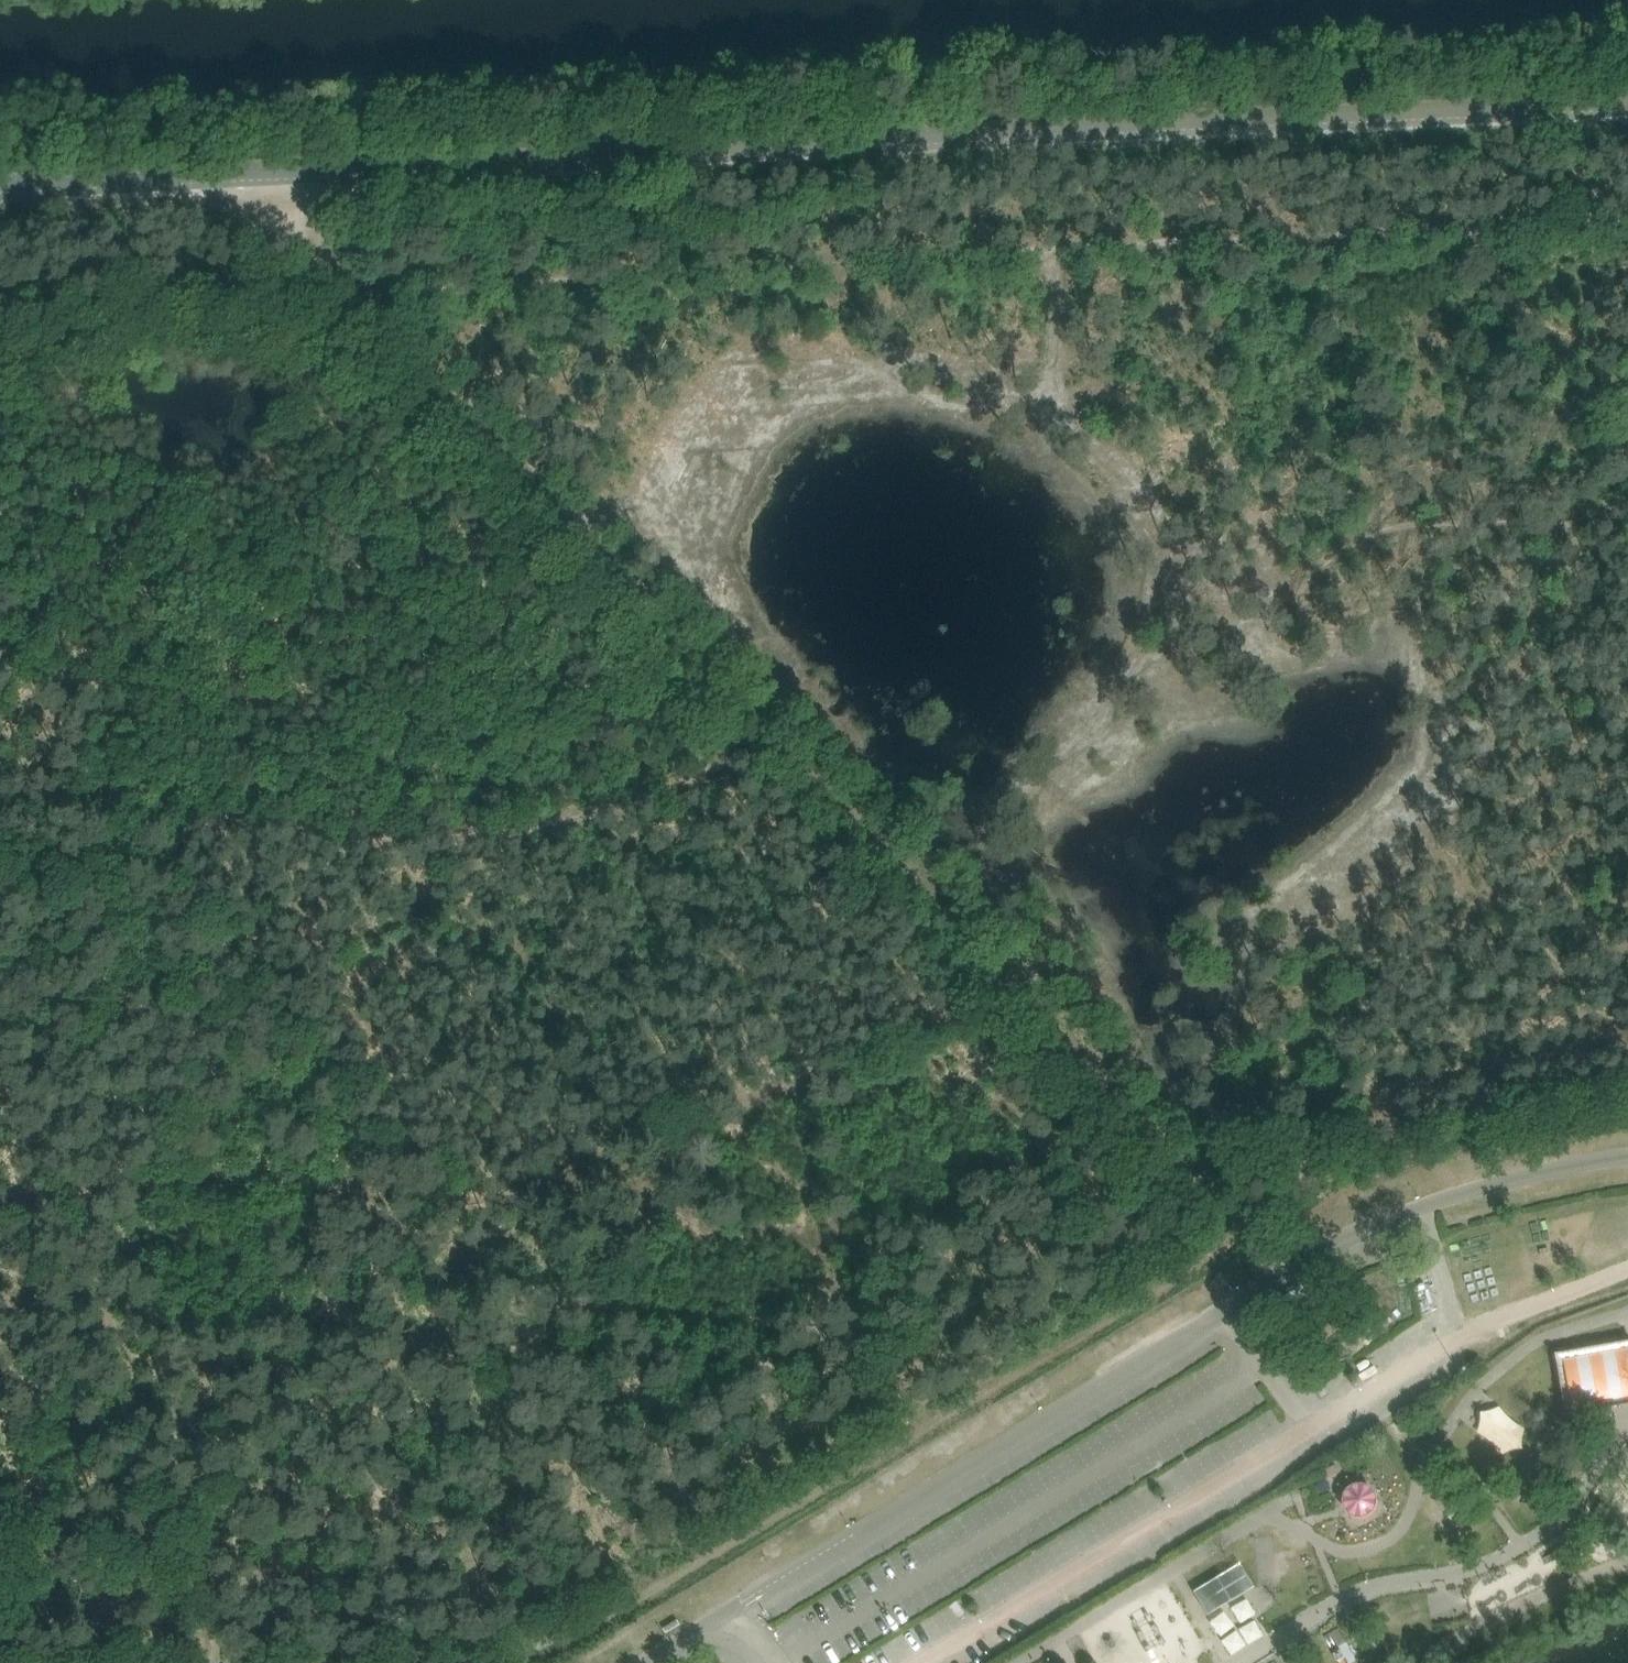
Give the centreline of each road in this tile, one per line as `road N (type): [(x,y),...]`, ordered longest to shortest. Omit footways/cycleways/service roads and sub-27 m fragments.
road 1 (unclassified): [(0,186),(1627,99)]
road 2 (unclassified): [(644,1662),(1228,1314),(1328,1242),(1473,1184),(1627,1154)]

